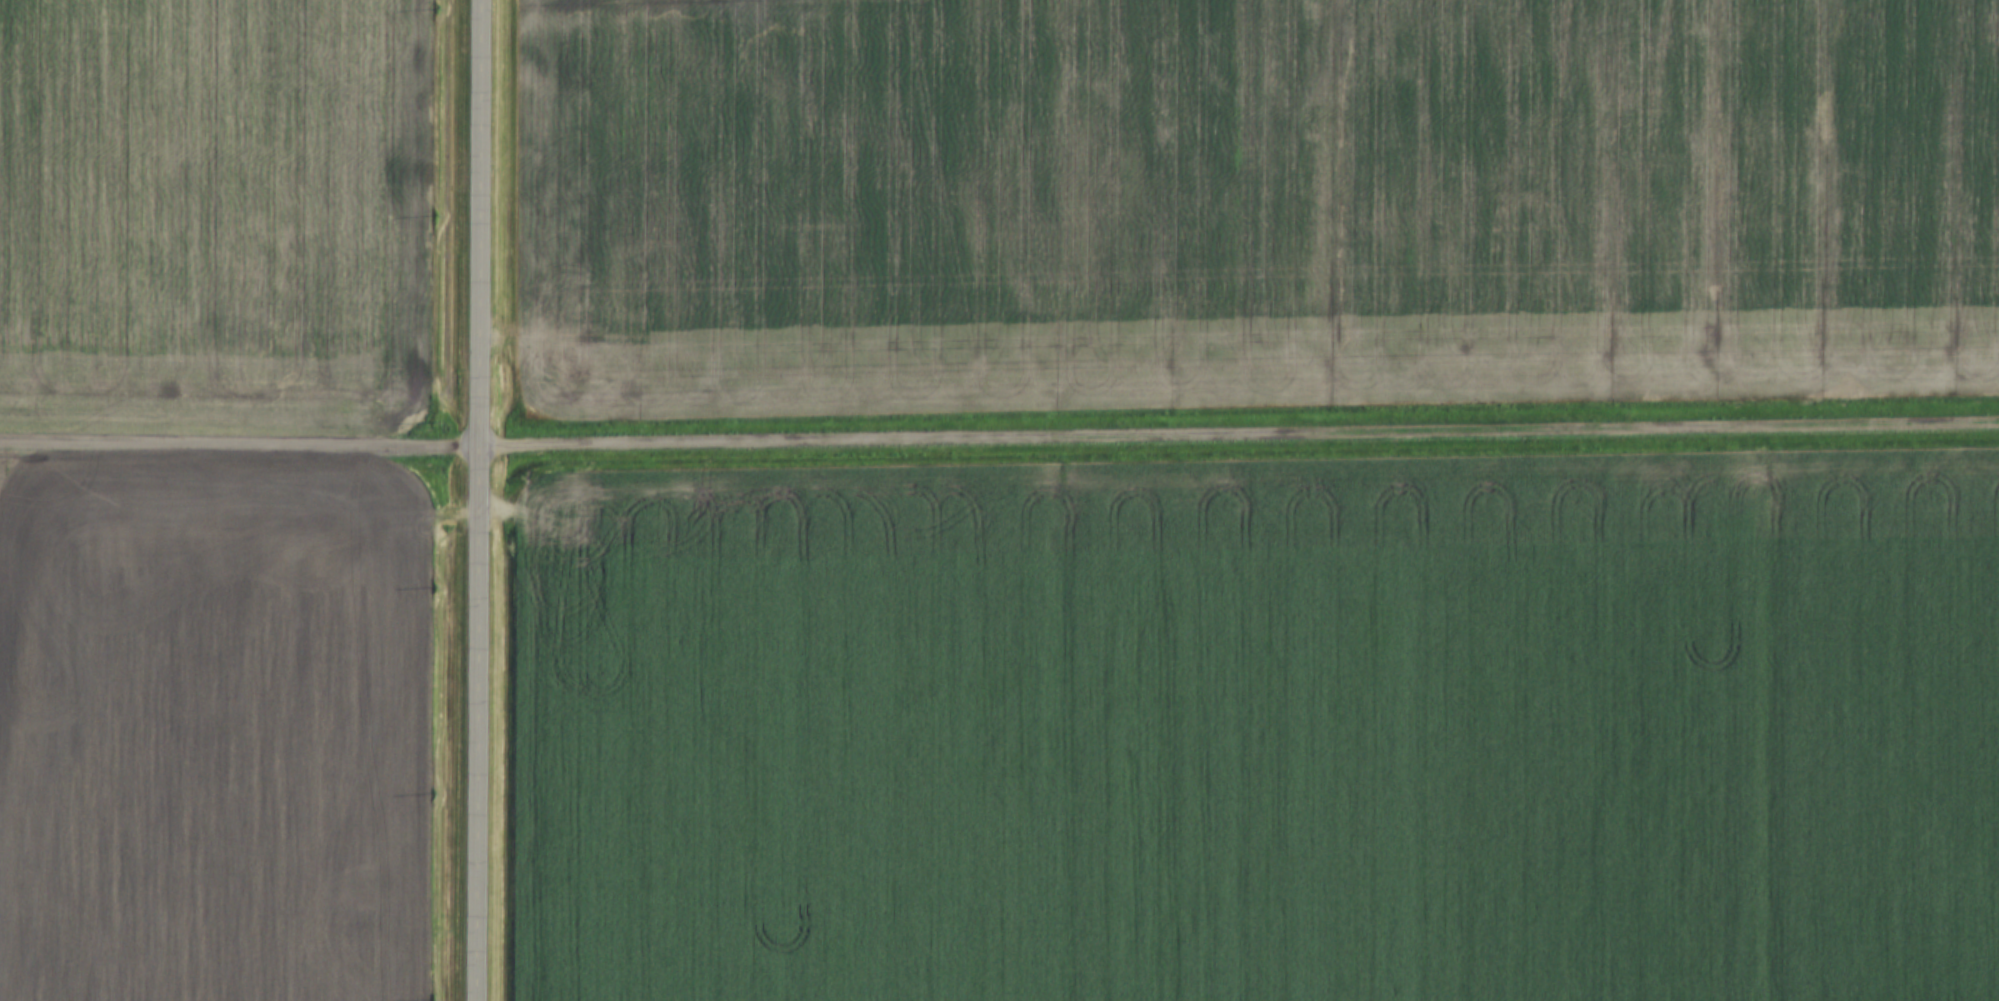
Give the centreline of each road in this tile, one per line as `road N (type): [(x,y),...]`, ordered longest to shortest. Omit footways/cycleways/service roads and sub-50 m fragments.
road 1 (track): [(1998,425),(483,448),(0,444)]
road 2 (tertiary): [(480,1000),(483,0)]

